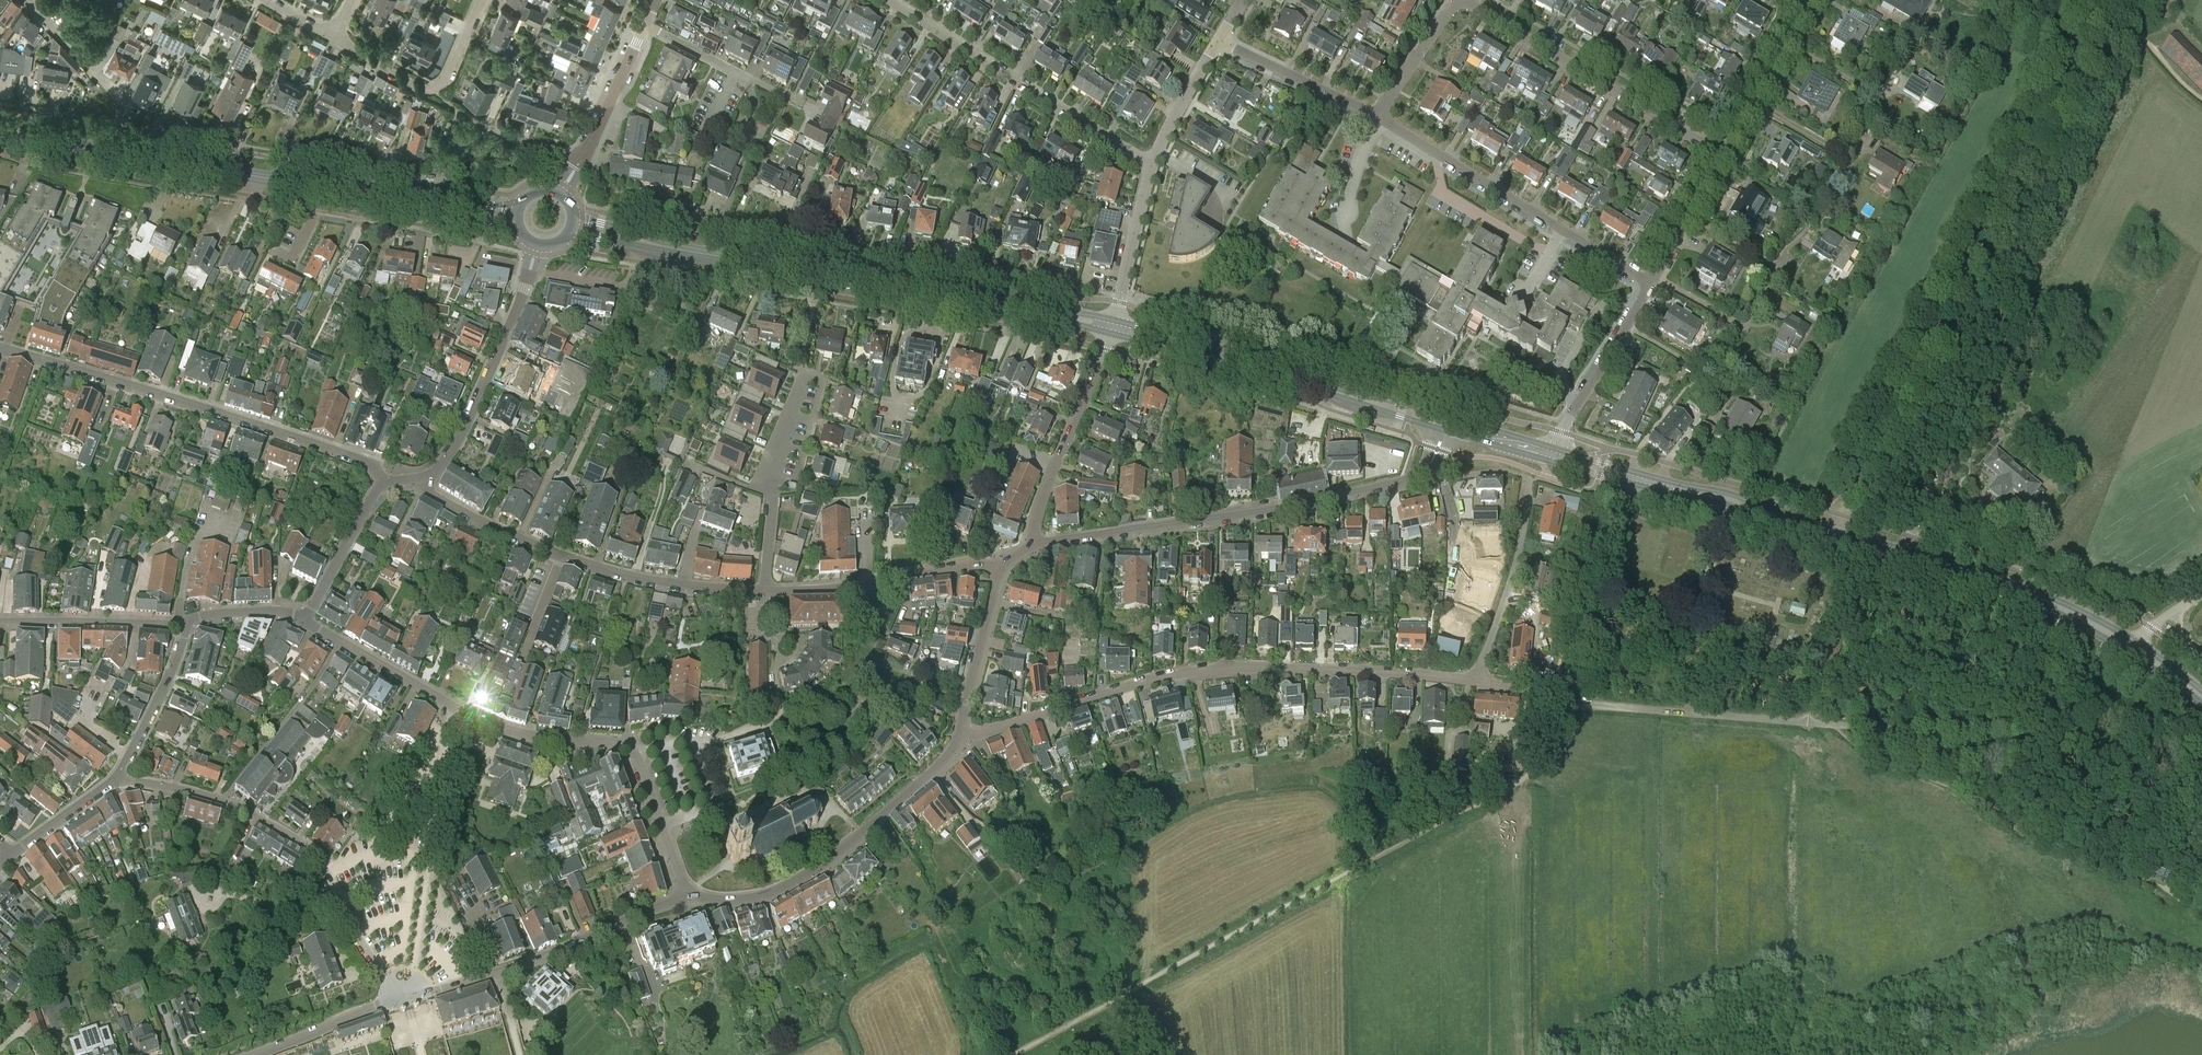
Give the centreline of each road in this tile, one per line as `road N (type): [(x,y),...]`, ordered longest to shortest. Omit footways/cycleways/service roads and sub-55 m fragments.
road 1 (track): [(1561,701),(1532,766),(1511,787),(1007,1054)]
road 2 (track): [(1839,513),(2089,0)]
road 3 (residential): [(963,737),(1164,677),(1239,666),(1478,681)]
road 4 (primary): [(1057,315),(640,241)]
road 5 (residential): [(383,485),(372,466),(310,441),(10,351)]
road 6 (residential): [(122,778),(221,802),(312,853),(384,979),(406,998)]
road 7 (tertiary): [(1405,481),(1037,545)]
road 8 (residential): [(424,480),(426,493),(587,566),(663,583),(766,592)]
road 9 (residential): [(302,616),(451,705),(522,731),(633,747)]
road 10 (tertiary): [(687,894),(756,901),(817,876),(963,737)]
road 11 (residential): [(1478,681),(1561,701),(1807,725)]
road 12 (residential): [(1650,285),(1379,119)]
road 13 (primary): [(310,186),(0,132)]
road 14 (residential): [(1151,163),(884,0)]
road 15 (residential): [(1725,153),(1470,0)]
road 16 (primary): [(1788,522),(1729,492),(1552,455)]
road 17 (primary): [(1552,455),(1573,468),(1788,522)]
road 18 (track): [(1561,701),(1599,614),(1637,473)]
road 19 (residential): [(766,592),(978,562),(1001,568)]
road 20 (tertiary): [(527,279),(465,422),(424,480)]
road 21 (residential): [(1037,545),(1038,507),(1109,333)]
road 22 (unclassified): [(766,592),(767,493),(803,374)]
road 23 (residential): [(332,37),(420,89),(432,88),(448,79),(482,0)]
road 24 (residential): [(1478,681),(1511,579),(1530,479)]
road 25 (tertiary): [(496,972),(687,894)]
road 26 (primary): [(2025,592),(1831,533)]
road 27 (primary): [(1349,395),(1170,342)]
road 28 (residential): [(0,626),(185,619)]
road 29 (residential): [(1379,119),(1219,38)]
road 30 (residential): [(1725,153),(1810,0)]
road 31 (tertiary): [(1001,568),(963,737)]
road 32 (tertiary): [(122,778),(162,696),(185,619)]
road 33 (residential): [(1560,431),(1650,285)]
road 34 (residential): [(1113,321),(1151,163)]
road 35 (tertiary): [(254,1054),(406,998)]
road 36 (residential): [(687,894),(633,747)]
road 37 (tertiary): [(302,616),(383,485)]
road 38 (residential): [(1650,285),(1725,153)]
road 39 (tertiary): [(582,159),(644,27)]
road 40 (residential): [(1151,163),(1219,38)]
road 41 (residential): [(1379,119),(1456,0)]
road 42 (residential): [(120,98),(29,0)]
road 43 (tertiary): [(12,853),(122,778)]
road 44 (primary): [(448,210),(324,188)]

